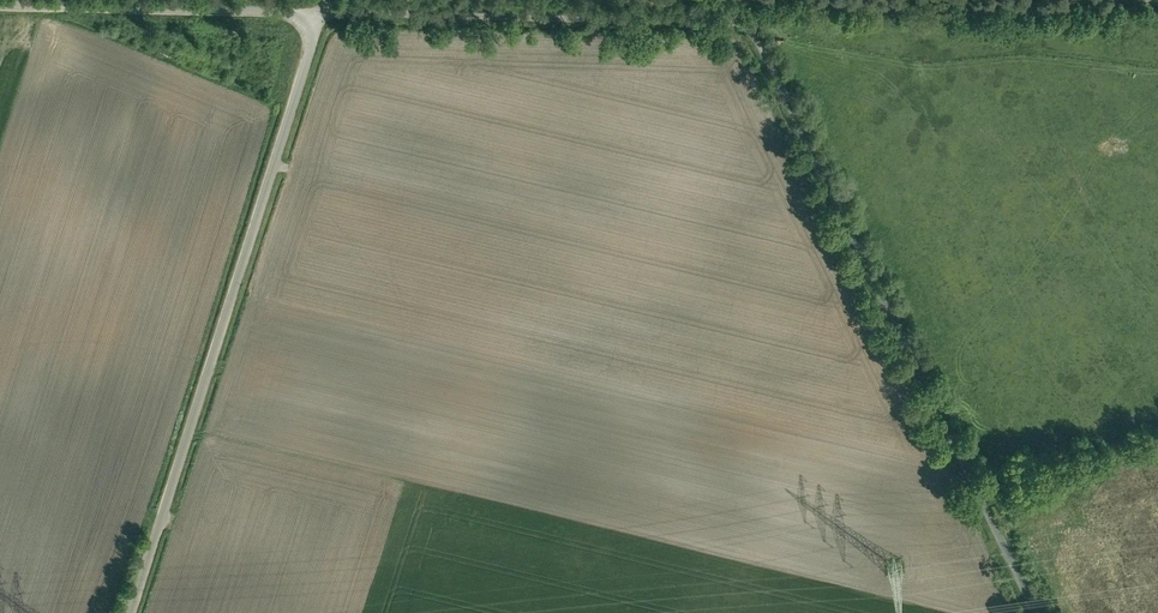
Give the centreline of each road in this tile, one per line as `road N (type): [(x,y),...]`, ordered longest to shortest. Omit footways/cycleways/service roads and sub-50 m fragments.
road 1 (track): [(1038,612),(747,27)]
road 2 (unclassified): [(132,612),(321,12)]
road 3 (track): [(321,12),(747,27)]
road 4 (track): [(1157,9),(785,4),(747,27)]
road 5 (unclassified): [(0,4),(321,12)]

